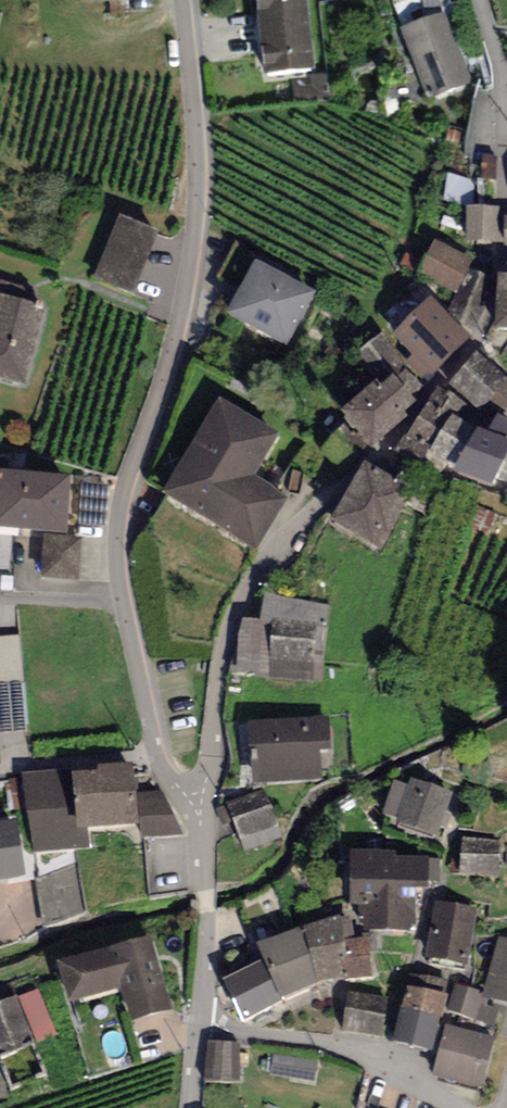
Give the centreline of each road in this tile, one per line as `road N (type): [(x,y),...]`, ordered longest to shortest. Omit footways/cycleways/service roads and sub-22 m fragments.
road 1 (residential): [(479,0),(505,94),(500,251),(485,320),(428,398),(296,526),(241,600),(224,643),(199,806)]
road 2 (residential): [(199,806),(159,762),(116,545),(125,488),(180,313),(195,220),(183,0)]
road 3 (residential): [(200,1030),(332,1047),(456,1107)]
road 4 (residential): [(199,806),(200,1030)]

